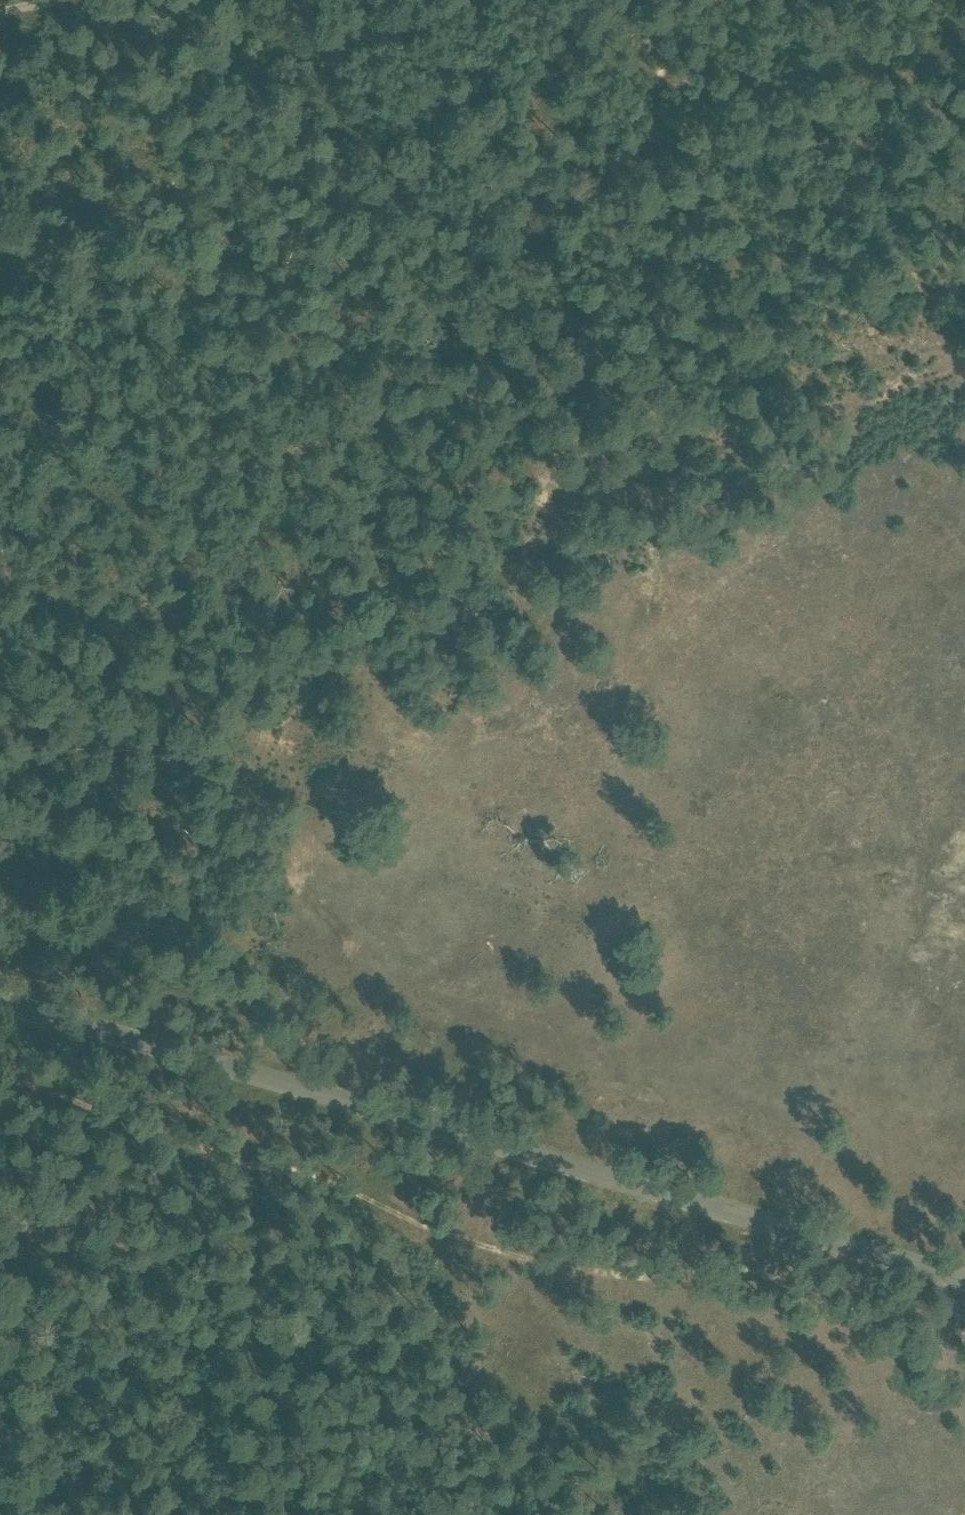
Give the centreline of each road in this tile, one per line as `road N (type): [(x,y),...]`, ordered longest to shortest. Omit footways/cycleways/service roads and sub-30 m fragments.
road 1 (unclassified): [(964,1284),(0,1002)]

